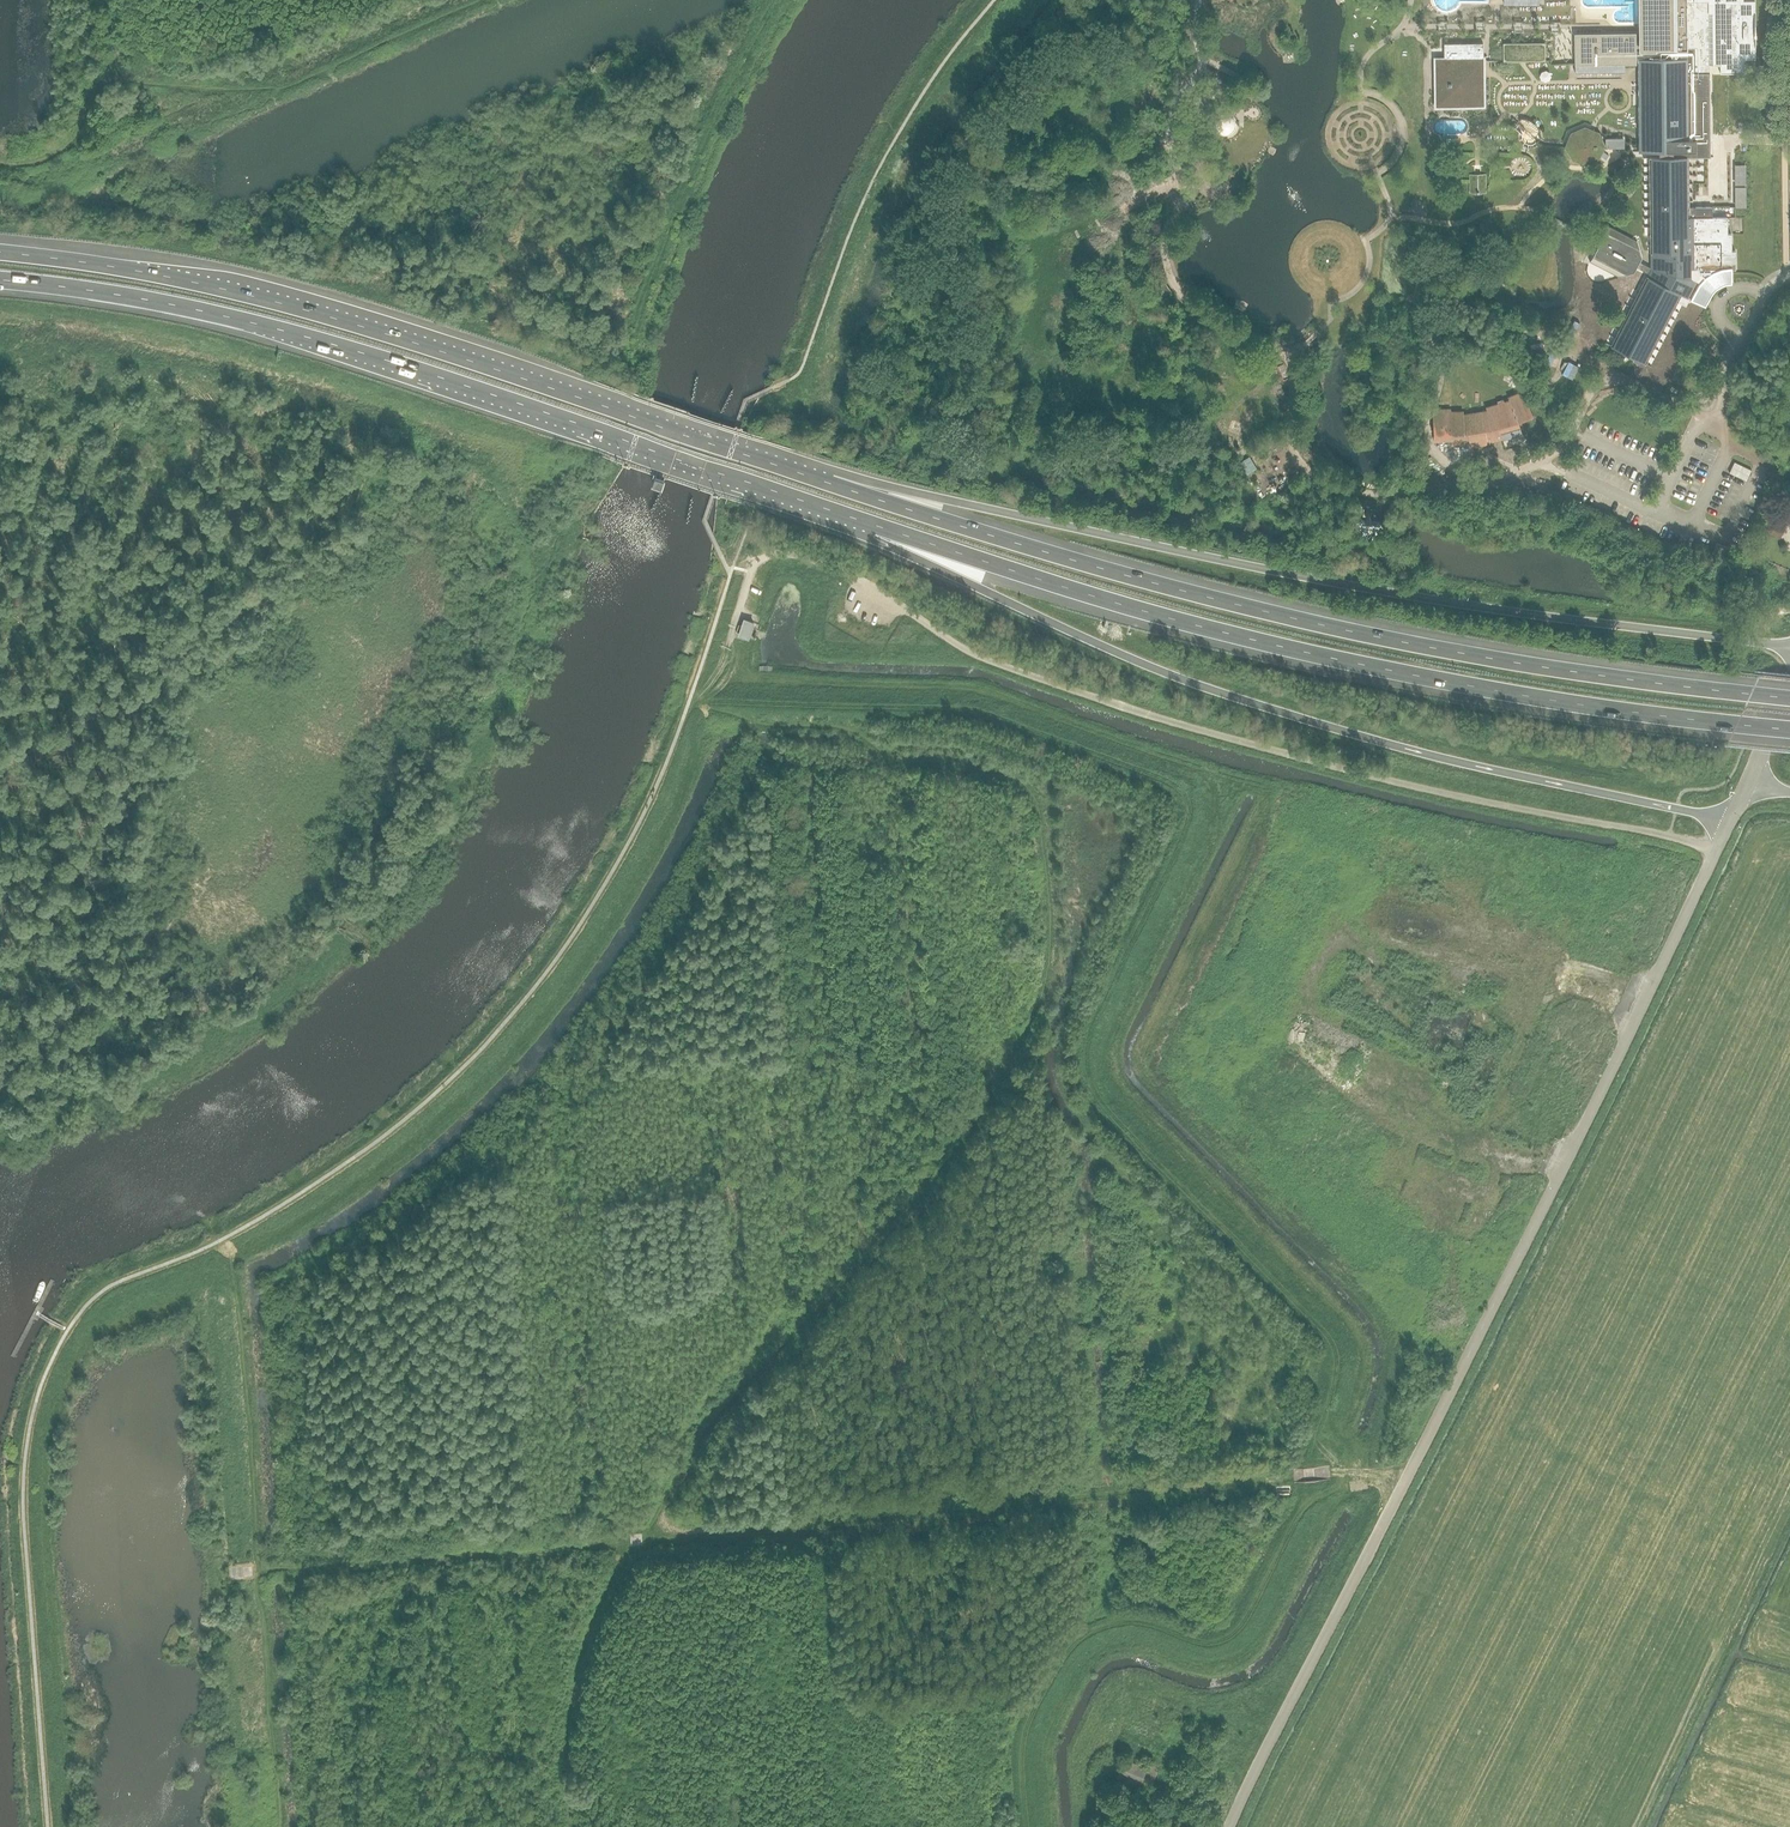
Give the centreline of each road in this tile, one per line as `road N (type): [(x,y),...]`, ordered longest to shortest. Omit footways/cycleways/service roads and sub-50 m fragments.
road 1 (track): [(688,703),(773,727),(847,729),(887,759),(943,760),(1026,787),(1040,802),(1051,959),(1028,1034),(966,1142),(765,1363),(634,1541),(575,1686),(563,1759),(569,1826)]
road 2 (tertiary): [(1231,1826),(1567,1165),(1730,822)]
road 3 (motorway): [(1789,699),(1554,670),(1310,623),(1097,568),(833,484)]
road 4 (motorway): [(1789,649),(1457,606),(833,484)]
road 5 (motorway): [(876,527),(1102,600),(1310,654),(1534,697),(1789,731)]
road 6 (motorway): [(0,280),(121,294),(284,331),(876,527)]
road 7 (motorway): [(876,527),(979,589),(1204,688),(1404,749),(1730,822)]
road 8 (motorway): [(833,484),(295,308),(140,272),(0,252)]
road 9 (track): [(634,1541),(1330,1474),(1404,1484)]

